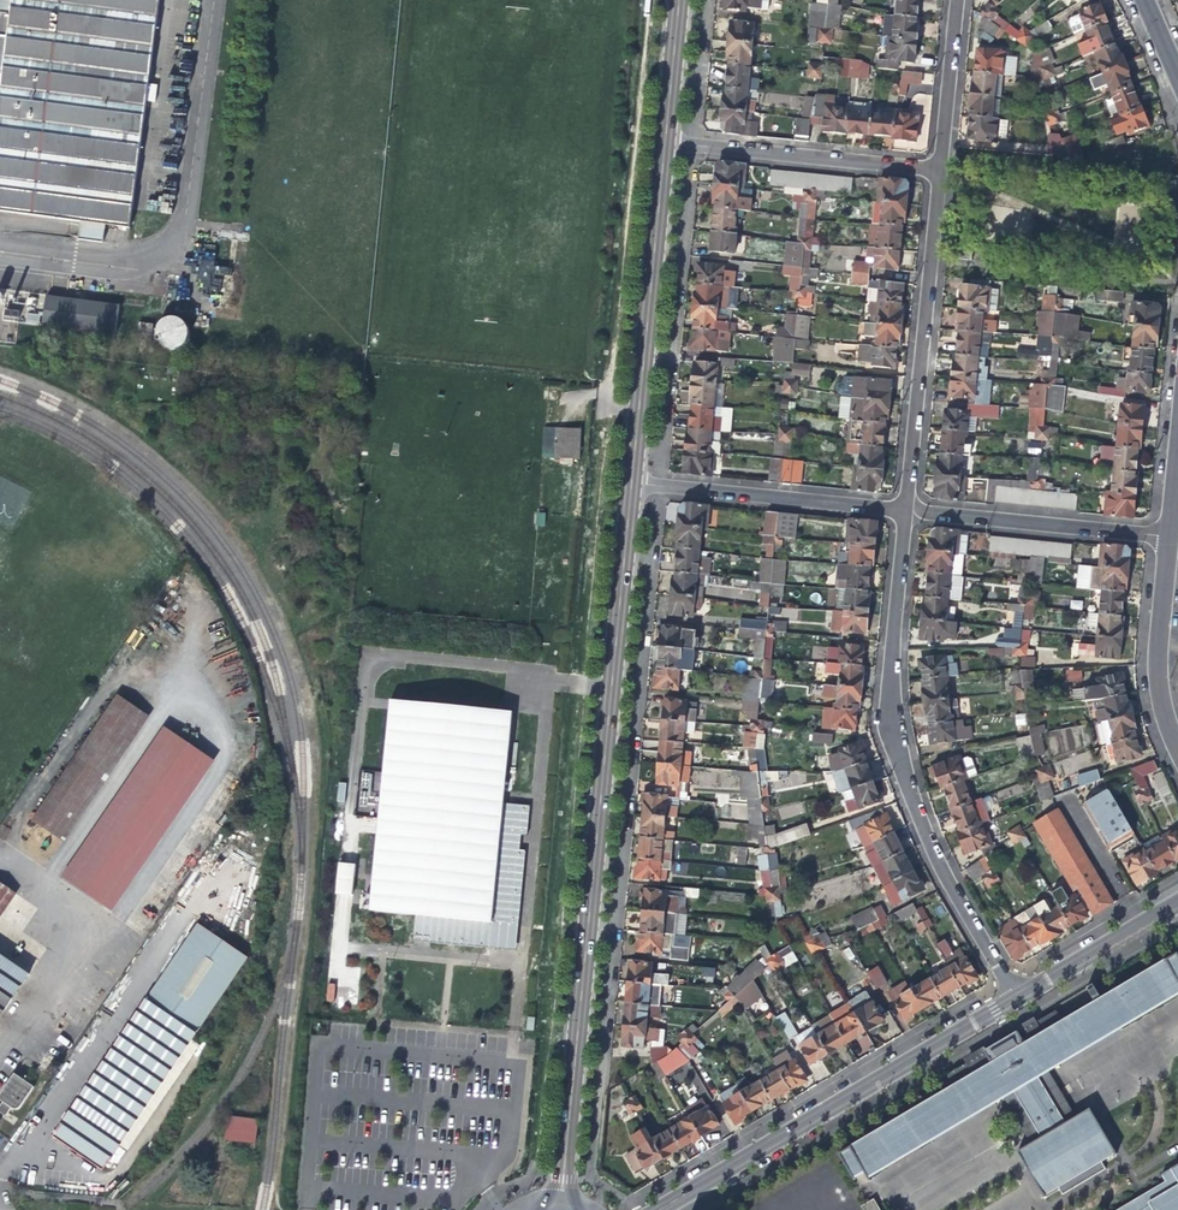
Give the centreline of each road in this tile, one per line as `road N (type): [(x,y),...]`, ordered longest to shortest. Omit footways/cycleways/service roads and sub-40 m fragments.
road 1 (secondary): [(624,478),(558,1209)]
road 2 (residential): [(1013,997),(946,885),(886,725),(900,507)]
road 3 (residential): [(1013,997),(651,1209)]
road 4 (secondary): [(658,138),(624,478)]
road 5 (residential): [(900,507),(938,169)]
road 6 (residential): [(938,169),(658,138)]
road 7 (residential): [(624,478),(900,507)]
road 8 (residential): [(900,507),(1165,535)]
road 9 (residential): [(1165,535),(1152,678),(1177,755)]
road 10 (residential): [(1177,900),(1013,997)]
road 11 (residential): [(938,169),(953,0)]
road 12 (secondary): [(674,0),(658,138)]

